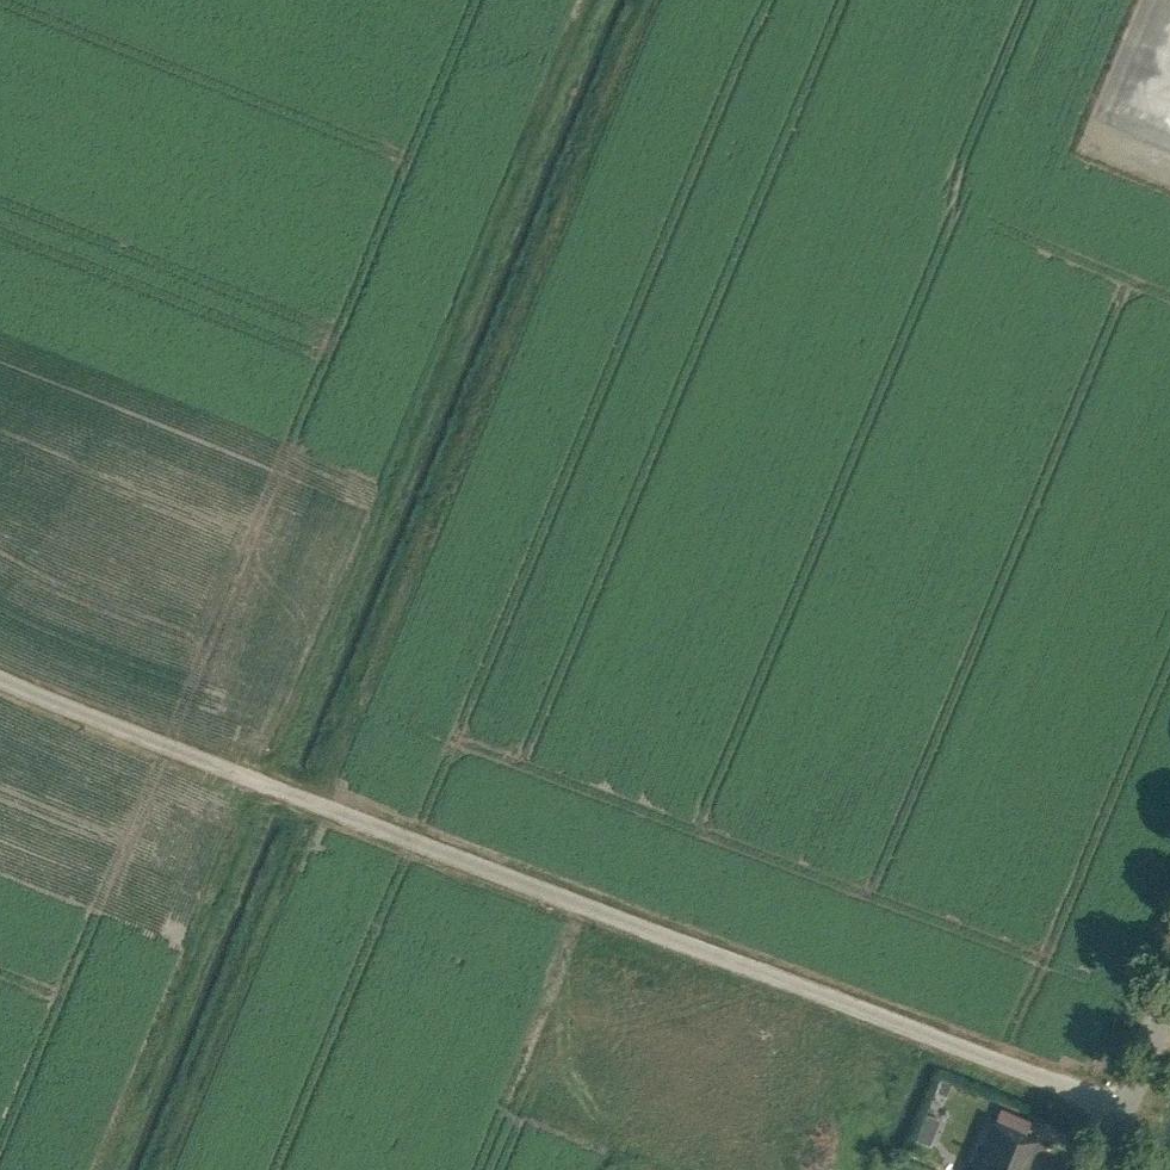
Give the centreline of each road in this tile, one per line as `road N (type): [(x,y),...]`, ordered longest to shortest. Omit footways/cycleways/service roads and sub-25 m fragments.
road 1 (unclassified): [(1073,1169),(1169,931)]

